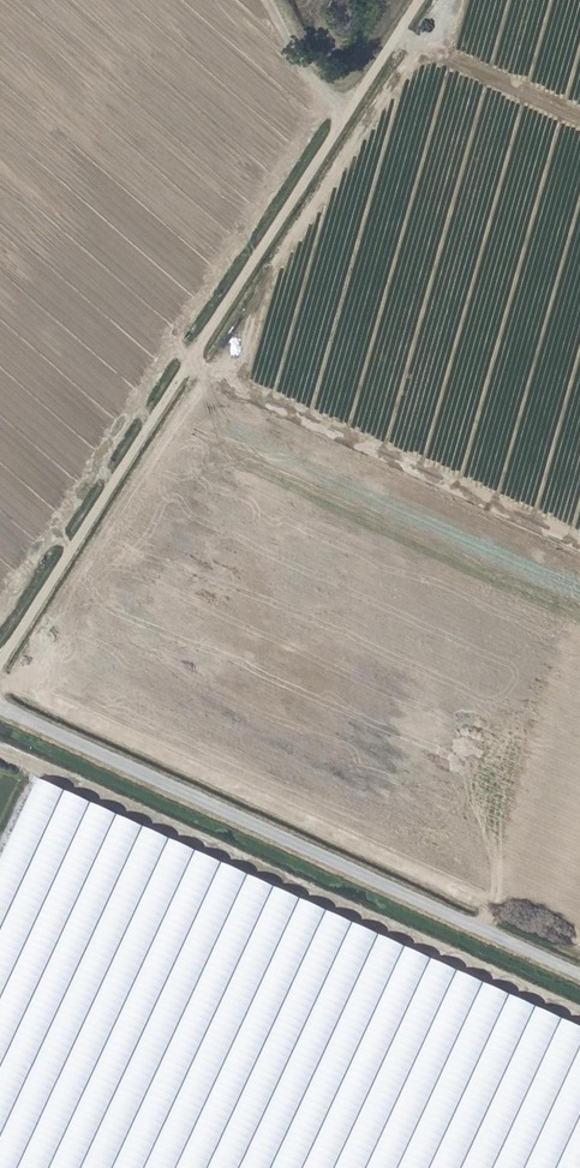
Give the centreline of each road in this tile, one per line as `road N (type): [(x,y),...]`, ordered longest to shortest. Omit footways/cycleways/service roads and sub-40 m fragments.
road 1 (track): [(0,664),(417,0)]
road 2 (unclassified): [(0,706),(579,971)]

